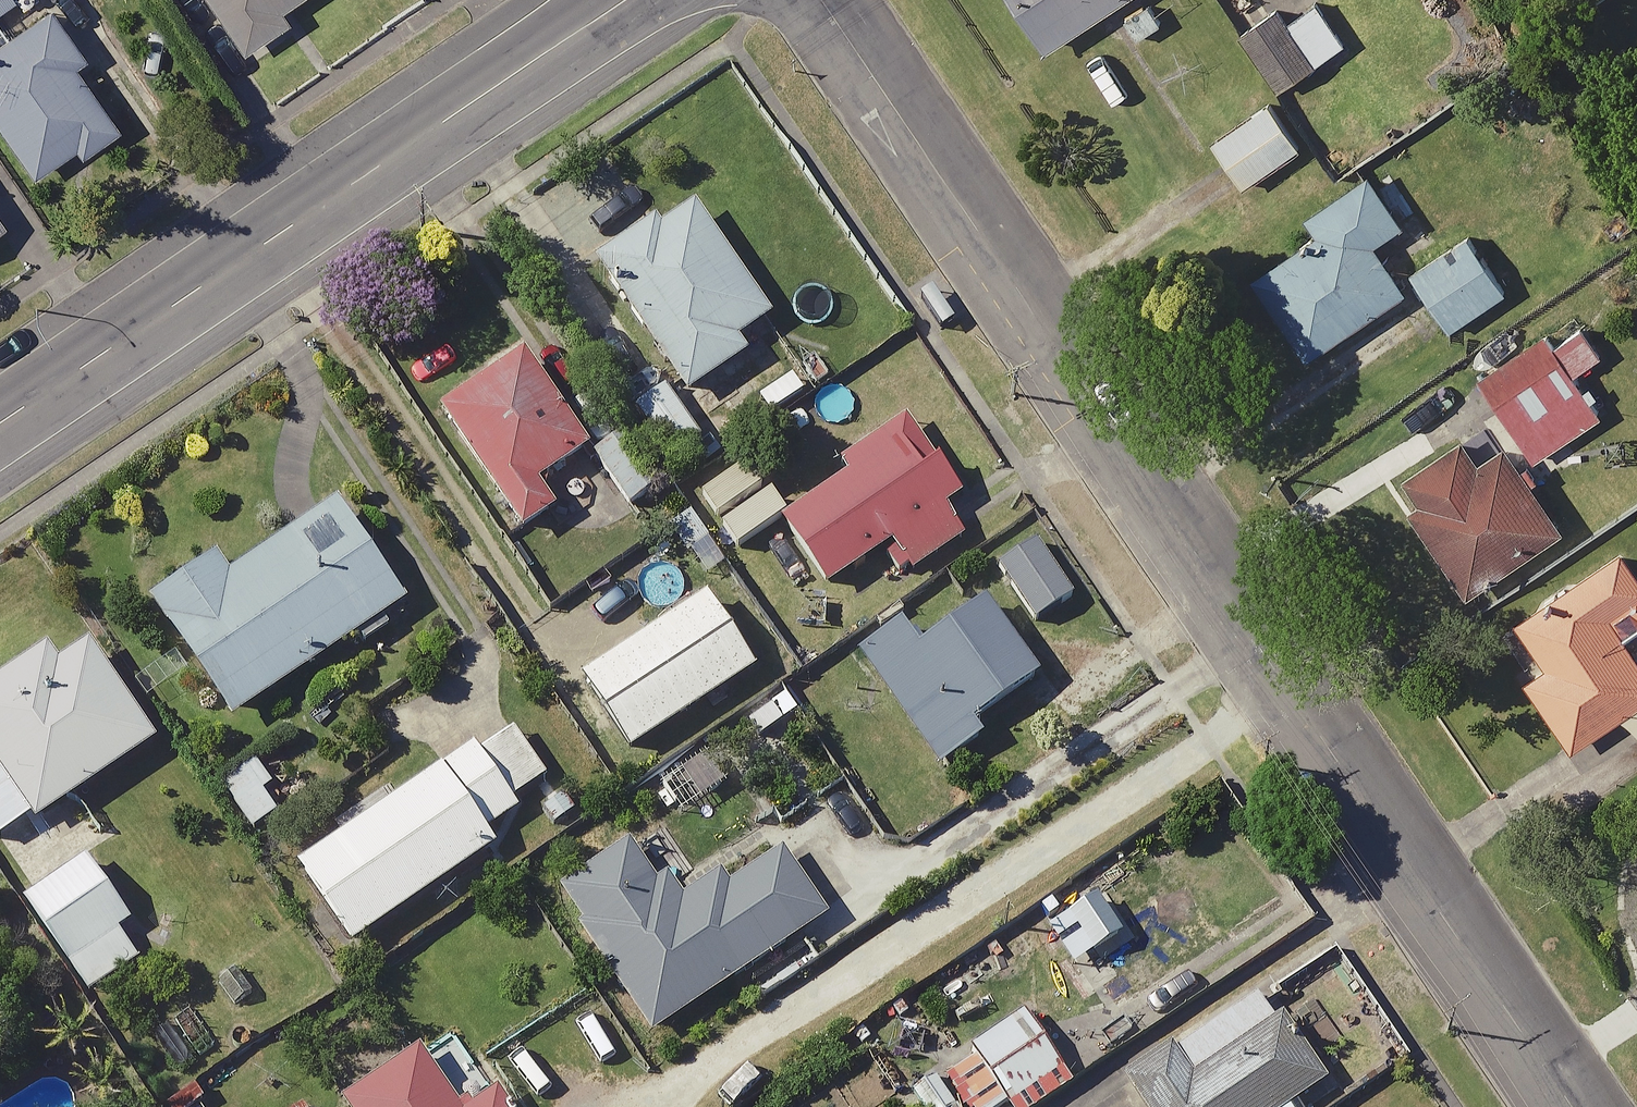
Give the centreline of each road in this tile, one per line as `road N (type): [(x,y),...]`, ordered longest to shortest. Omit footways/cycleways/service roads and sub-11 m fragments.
road 1 (residential): [(820,0),(1571,1106)]
road 2 (tertiary): [(626,0),(0,425)]

